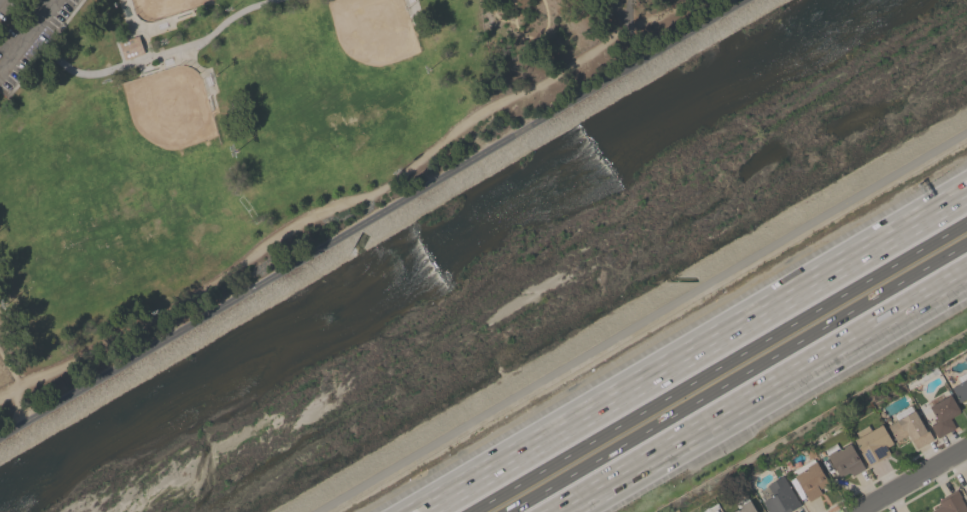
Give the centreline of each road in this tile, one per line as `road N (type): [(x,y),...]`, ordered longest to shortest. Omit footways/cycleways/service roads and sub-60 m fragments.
road 1 (motorway): [(966,196),(424,511)]
road 2 (motorway): [(966,221),(468,511)]
road 3 (motorway): [(510,511),(966,245)]
road 4 (motorway): [(569,511),(966,276)]
road 5 (residential): [(856,511),(966,445)]

